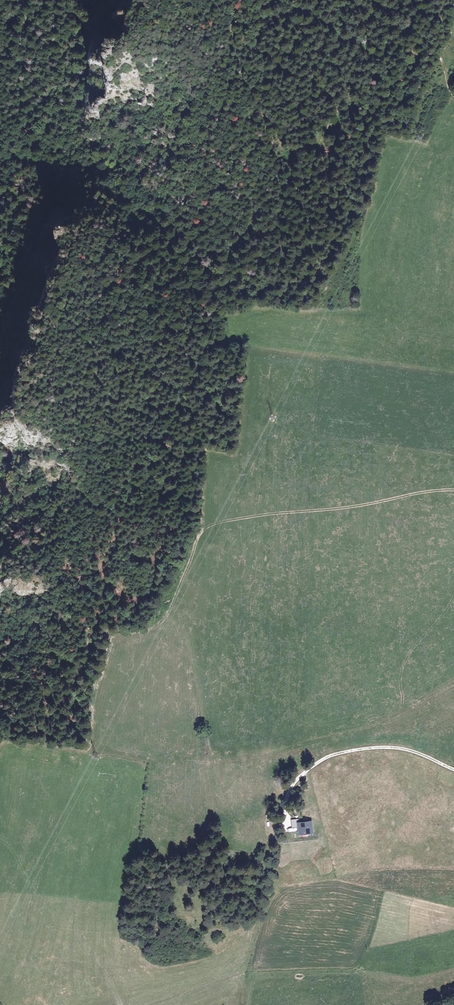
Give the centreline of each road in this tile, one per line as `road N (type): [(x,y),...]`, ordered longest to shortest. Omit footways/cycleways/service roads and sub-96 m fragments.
road 1 (track): [(288,830),(292,787),(335,754),(399,748),(453,770)]

